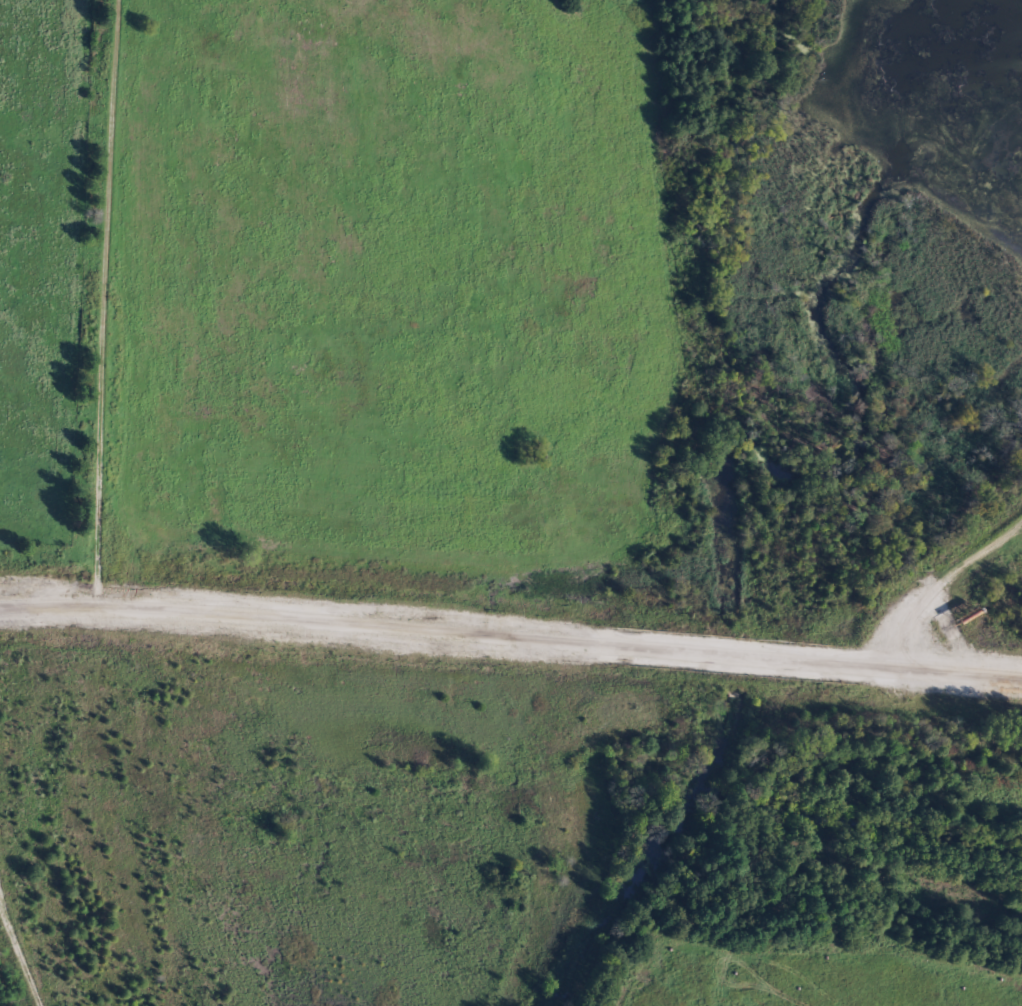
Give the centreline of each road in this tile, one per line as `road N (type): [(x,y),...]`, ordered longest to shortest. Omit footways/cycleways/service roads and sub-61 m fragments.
road 1 (residential): [(277,255),(52,240),(0,257)]

